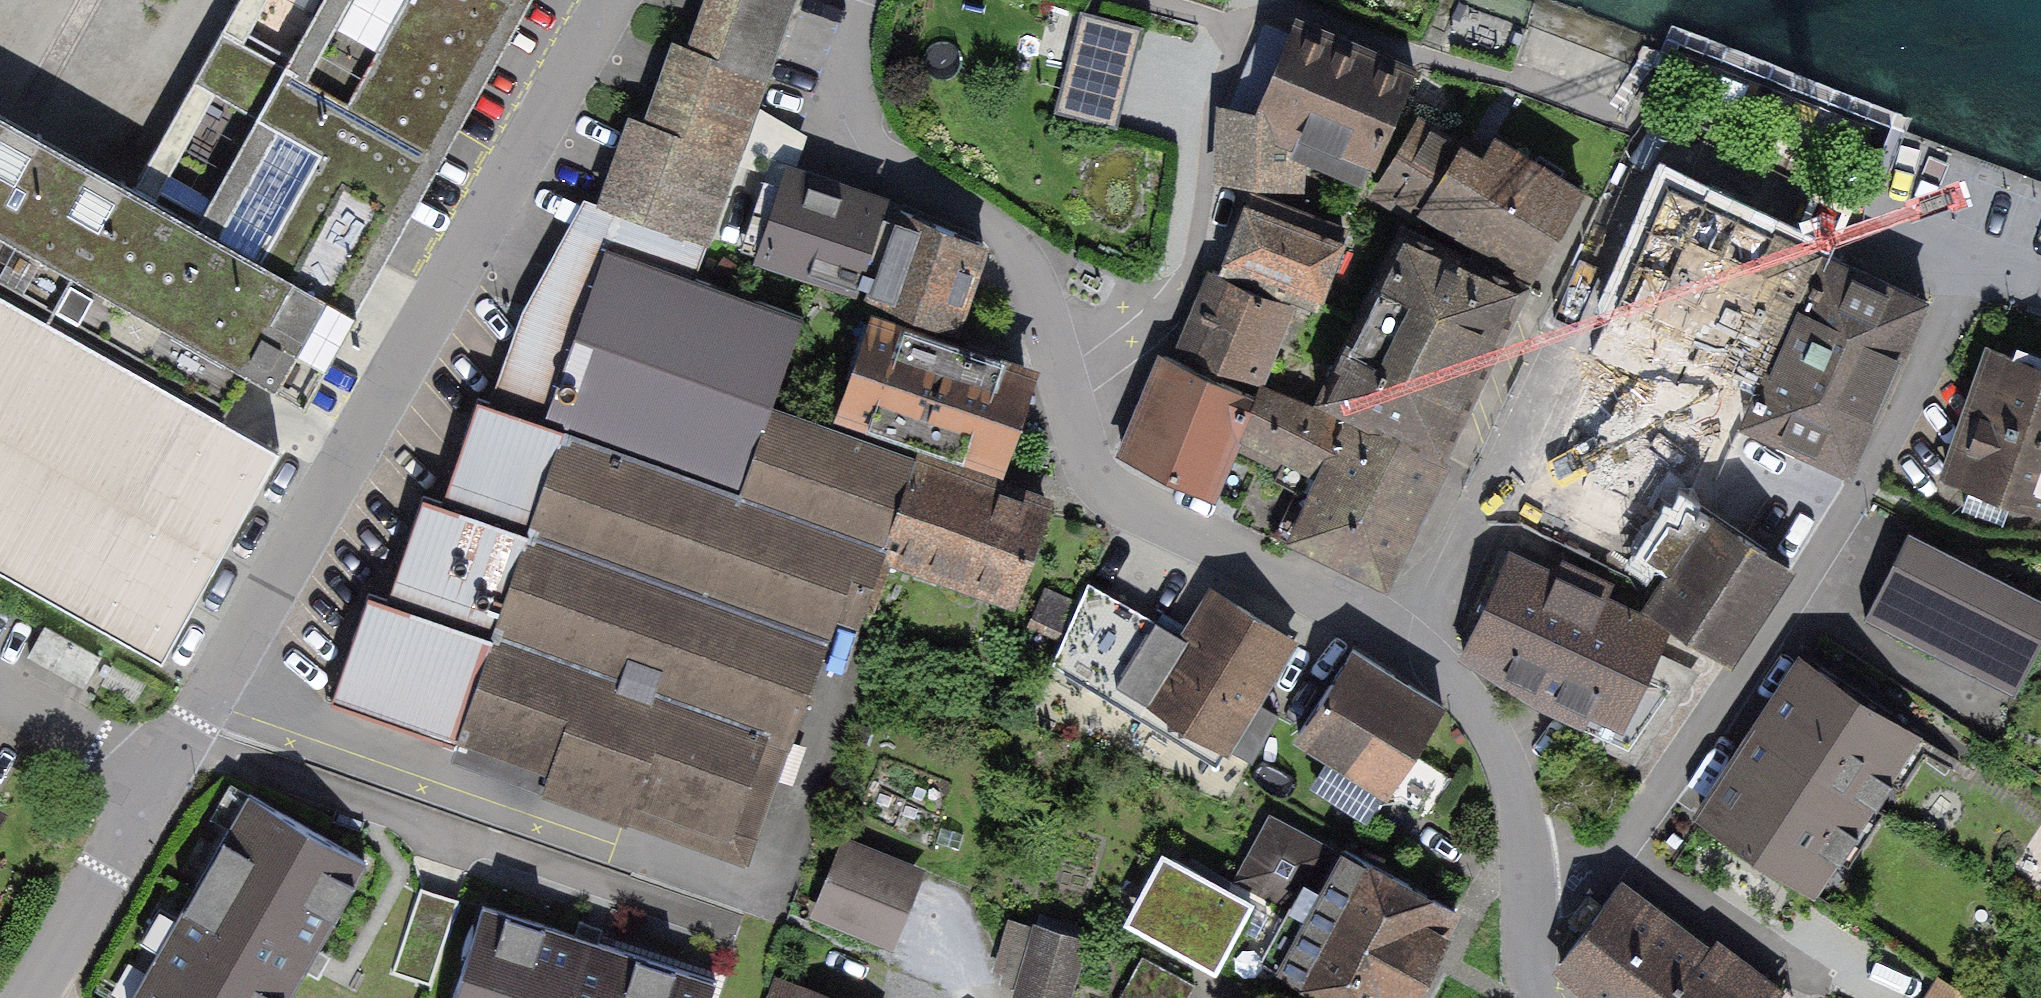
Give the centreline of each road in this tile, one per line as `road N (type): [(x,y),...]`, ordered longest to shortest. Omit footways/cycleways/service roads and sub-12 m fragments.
road 1 (residential): [(155,773),(615,0)]
road 2 (residential): [(1978,264),(1823,549),(1610,873),(1533,899)]
road 3 (residential): [(1654,139),(1406,645)]
road 4 (residential): [(866,0),(852,51),(868,129),(894,162),(991,220),(1014,246),(1062,392)]
road 5 (residential): [(1062,392),(1085,466),(1110,495),(1406,645)]
road 6 (residential): [(1062,392),(1160,320),(1191,255),(1228,24)]
road 7 (residential): [(1654,139),(1978,264)]
road 8 (residential): [(1406,645),(1474,705),(1509,767),(1533,899)]
road 9 (residential): [(30,997),(155,773)]
road 10 (residential): [(0,693),(155,773)]

